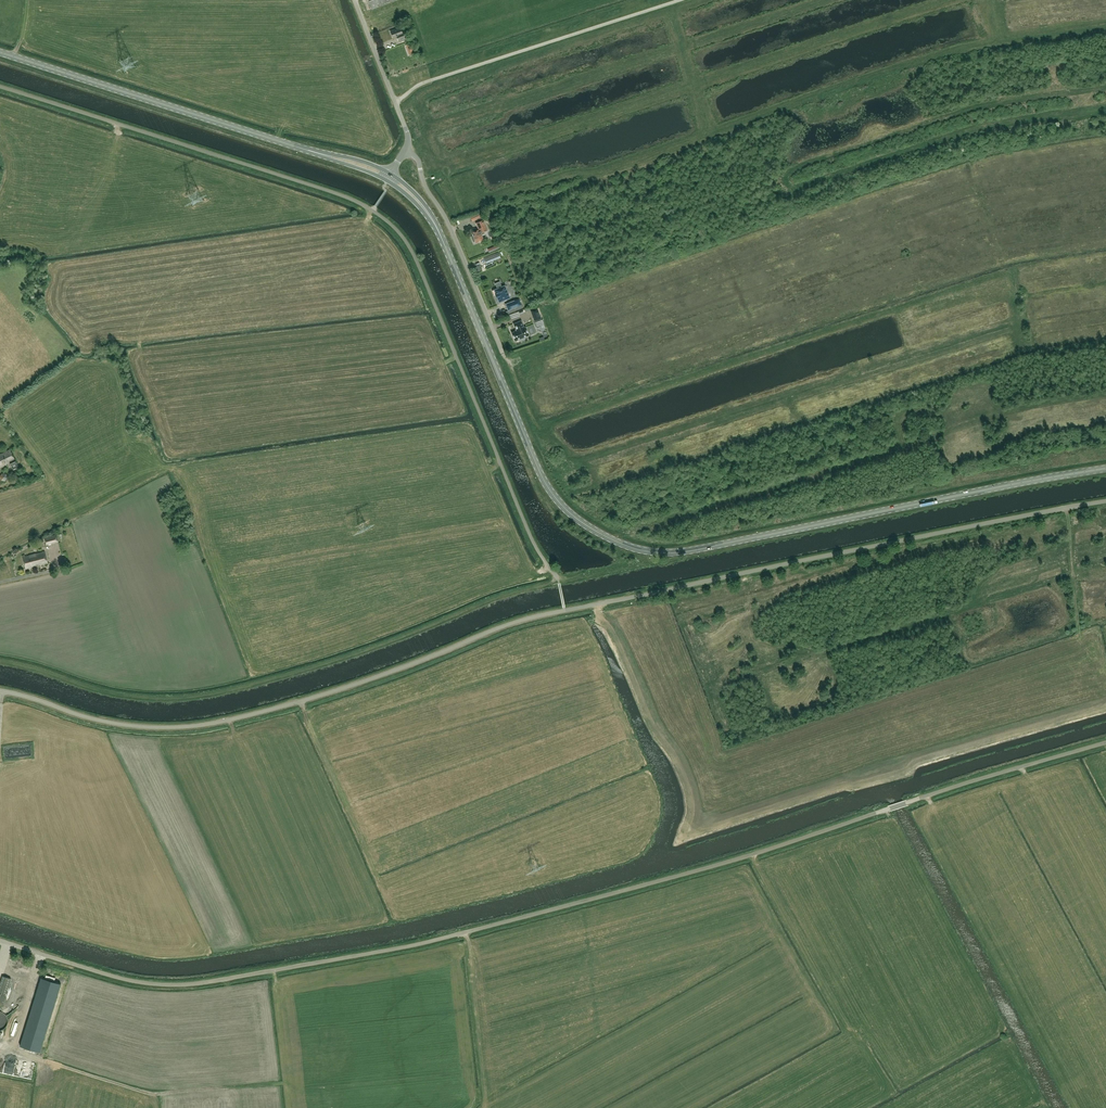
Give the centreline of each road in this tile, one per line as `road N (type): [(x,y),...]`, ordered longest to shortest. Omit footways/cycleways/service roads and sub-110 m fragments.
road 1 (unclassified): [(1105,742),(738,858),(331,961),(149,984),(0,941)]
road 2 (unclassified): [(0,690),(123,724),(213,723),(362,682),(538,616),(1105,501)]
road 3 (primary): [(1105,468),(688,551),(623,544),(577,519),(545,482),(439,232)]
road 4 (unclassified): [(559,582),(531,538),(416,259),(391,225),(332,192),(0,86)]
road 5 (primary): [(308,150),(0,52)]
road 6 (unclassified): [(404,150),(418,160),(503,354)]
road 7 (unclassified): [(404,150),(408,134),(354,0)]

